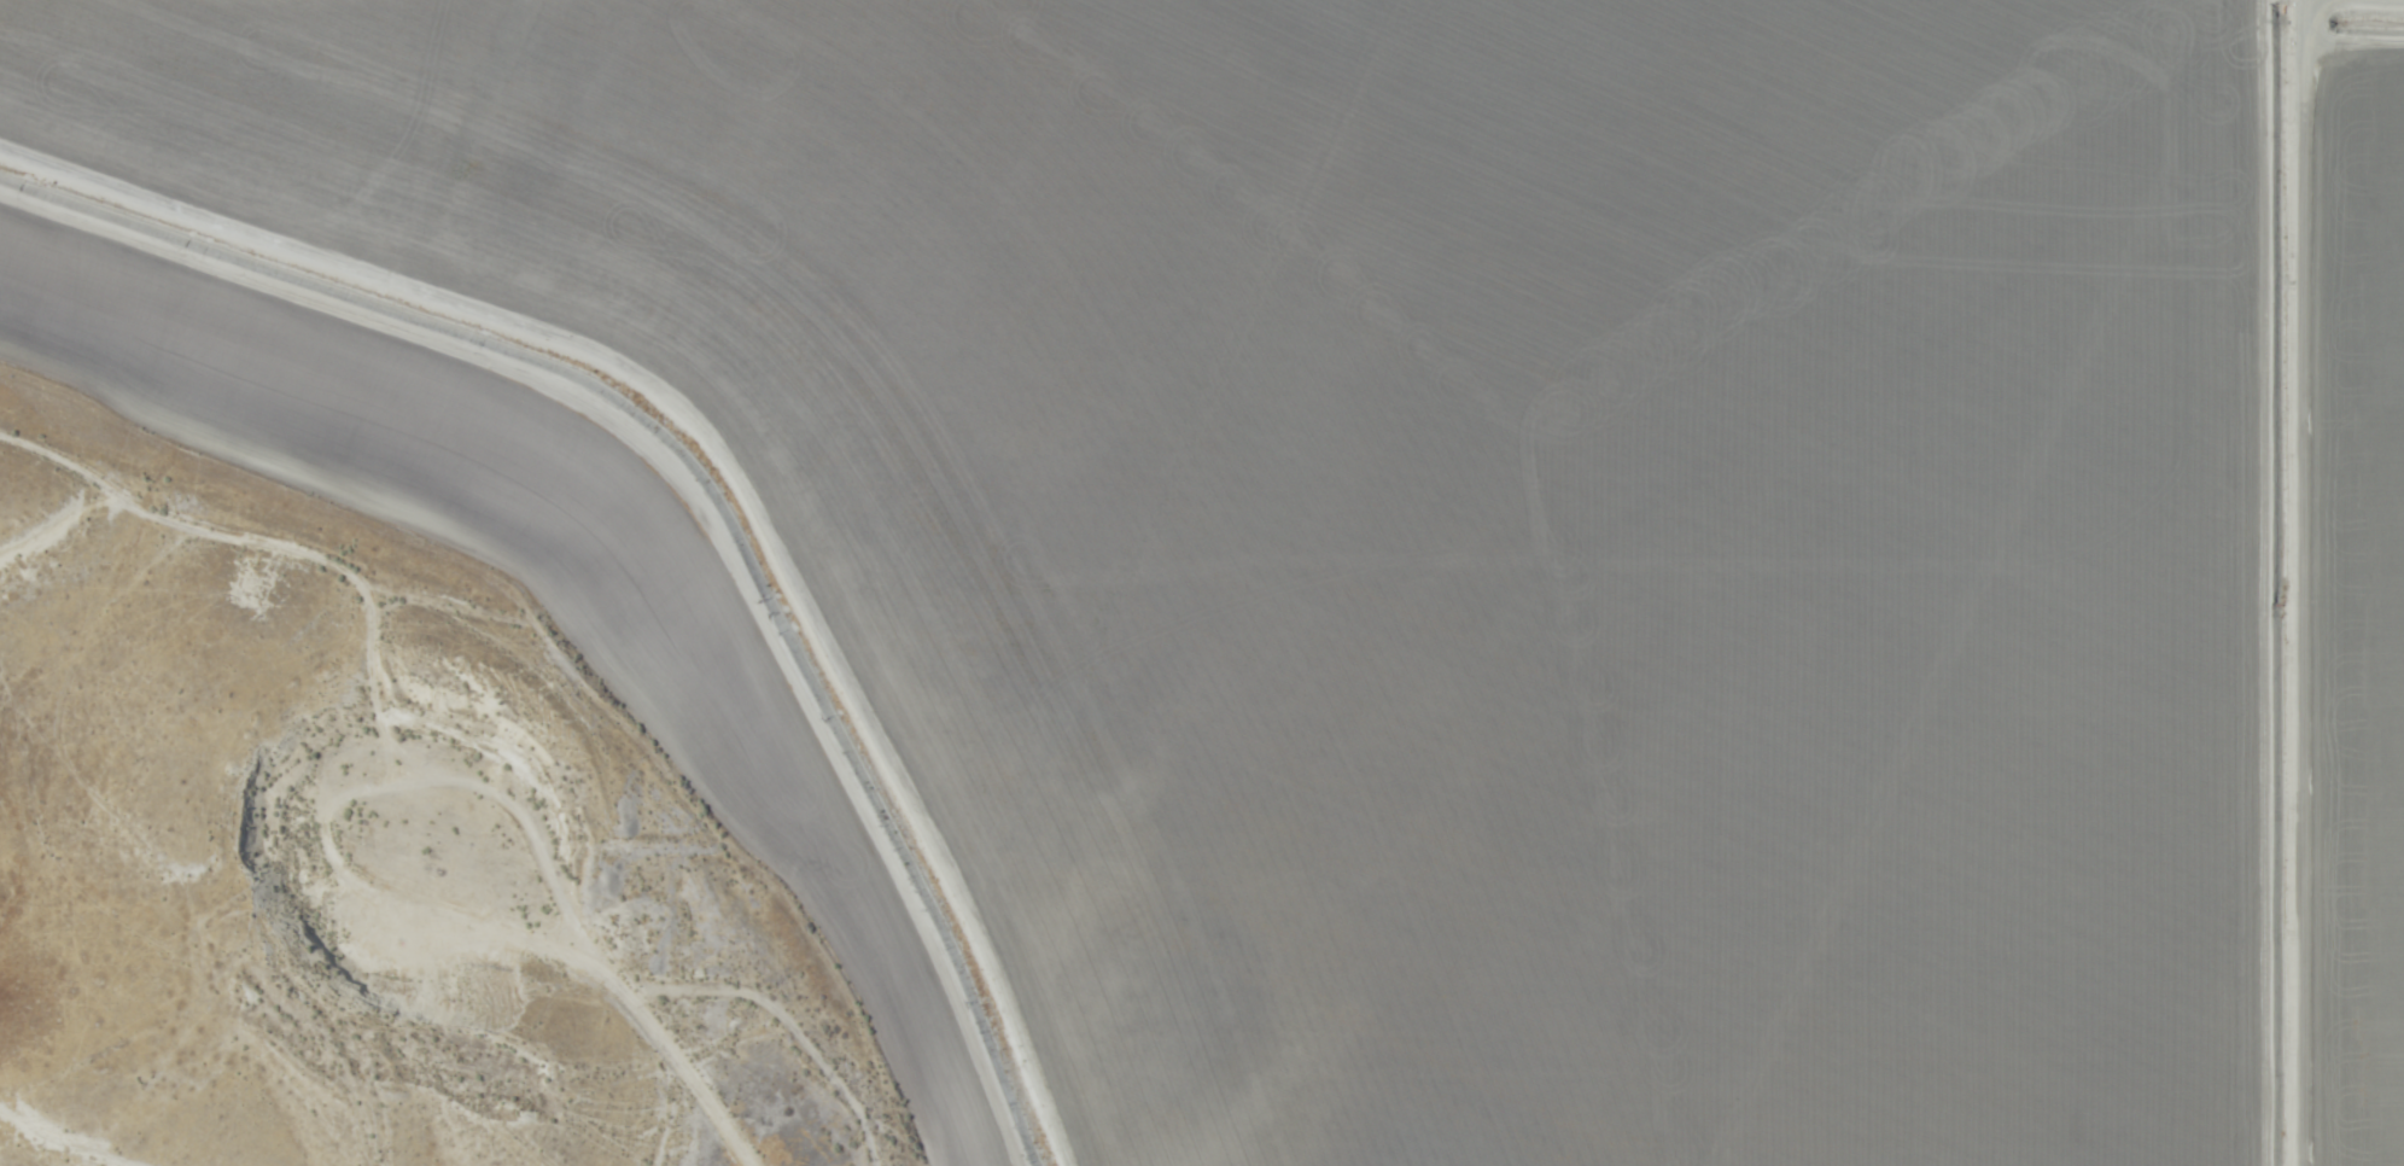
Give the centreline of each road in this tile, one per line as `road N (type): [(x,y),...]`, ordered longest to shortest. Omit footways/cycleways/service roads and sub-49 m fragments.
road 1 (residential): [(877,1165),(865,1117),(835,1054),(659,902),(414,651),(0,486)]
road 2 (residential): [(0,1090),(88,1072),(333,960),(414,952),(553,1034),(647,1148),(648,1165)]

